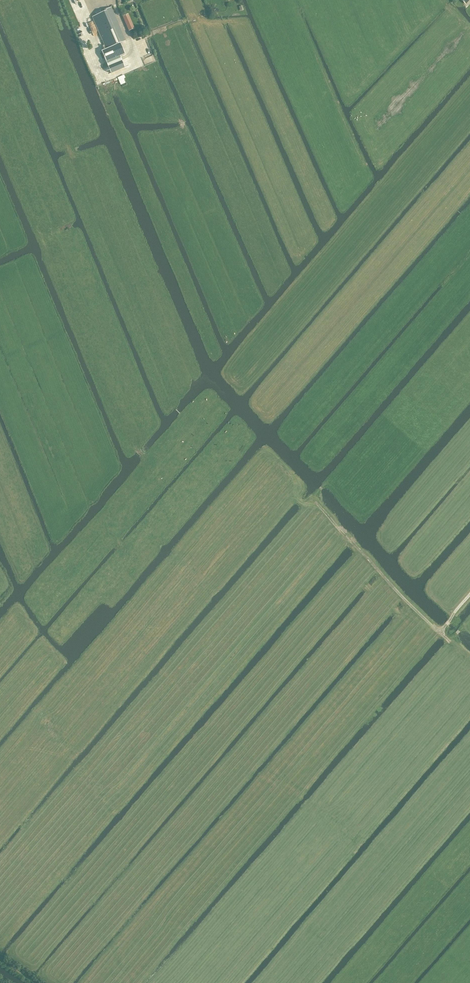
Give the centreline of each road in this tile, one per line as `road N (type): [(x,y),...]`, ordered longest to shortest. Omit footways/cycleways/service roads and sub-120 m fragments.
road 1 (track): [(315,500),(450,642)]

